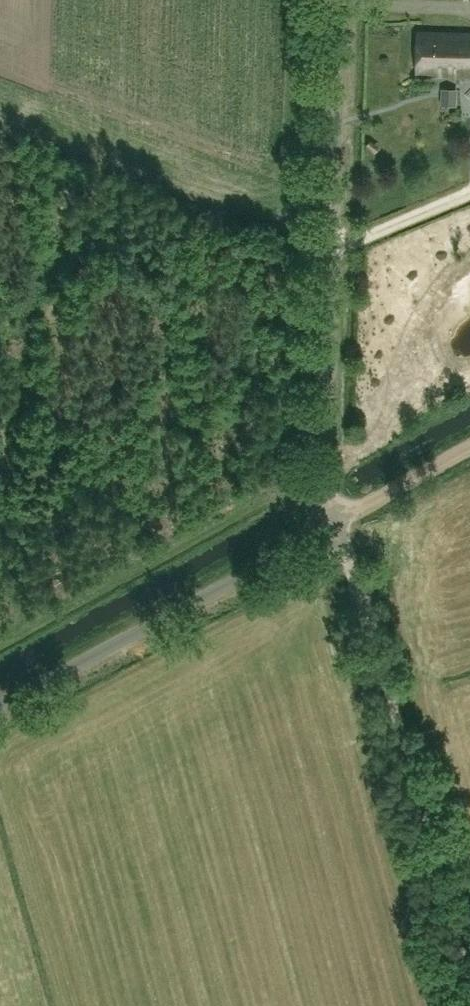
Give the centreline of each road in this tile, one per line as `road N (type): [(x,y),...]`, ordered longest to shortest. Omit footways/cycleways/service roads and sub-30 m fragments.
road 1 (unclassified): [(0,704),(335,521),(324,483),(342,0)]
road 2 (track): [(469,998),(351,555),(335,521)]
road 3 (track): [(335,521),(469,446)]

